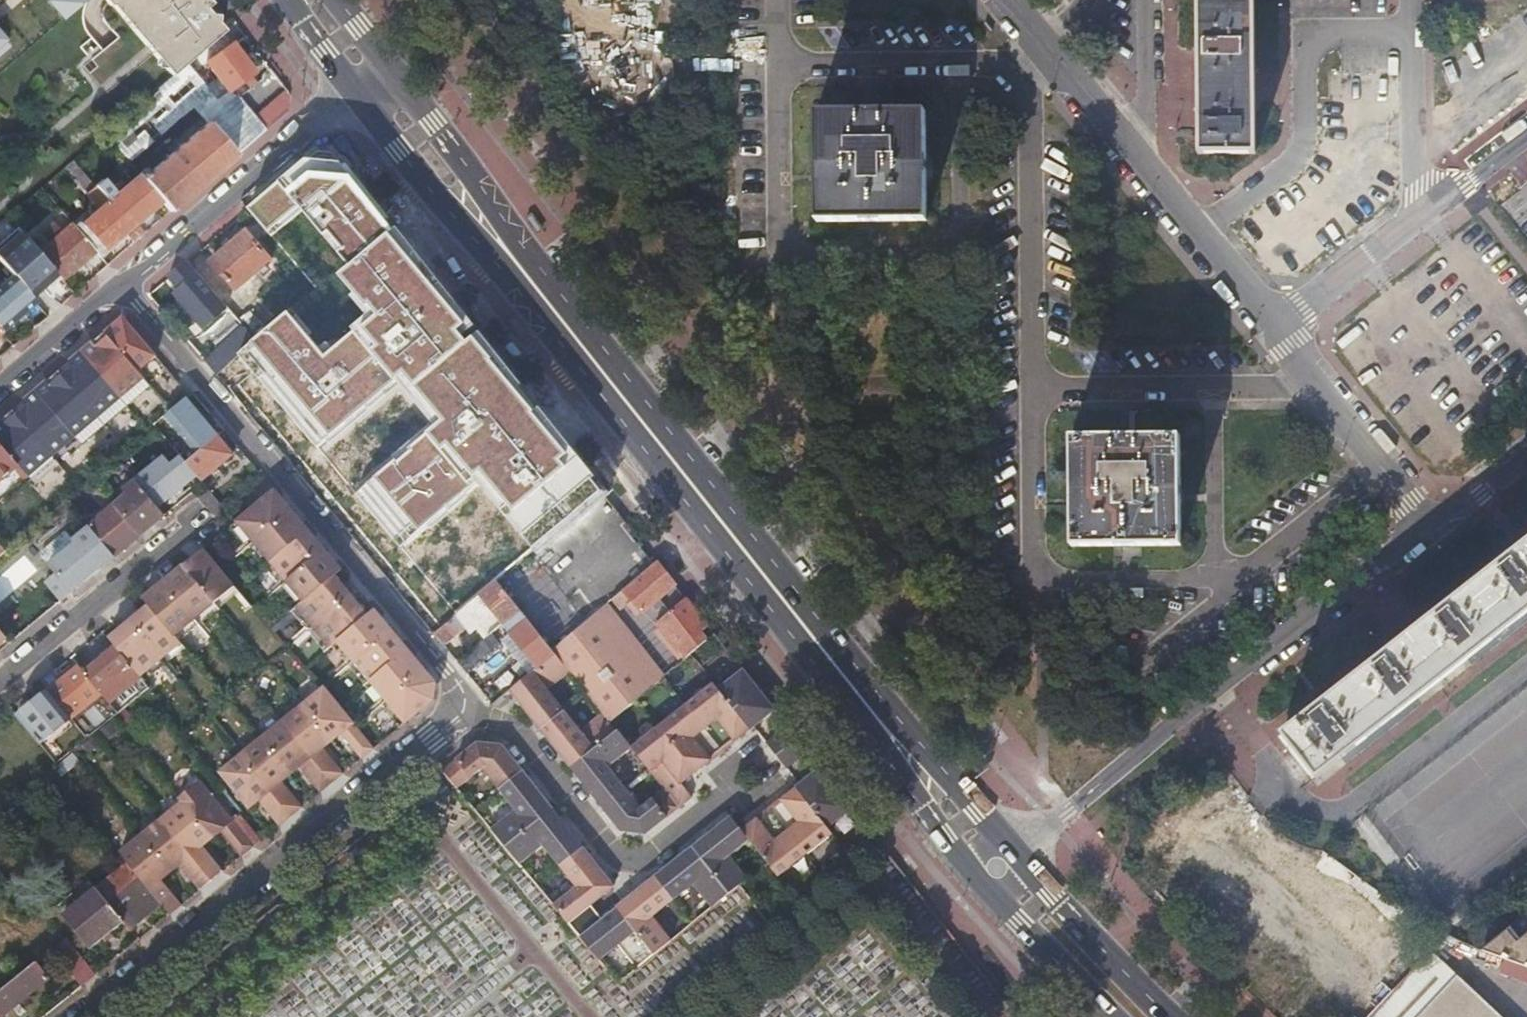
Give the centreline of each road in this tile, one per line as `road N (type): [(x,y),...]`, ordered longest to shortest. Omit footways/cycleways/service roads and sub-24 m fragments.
road 1 (primary): [(353,90),(732,552),(966,861)]
road 2 (primary): [(998,835),(384,65)]
road 3 (residential): [(120,286),(456,691),(457,705)]
road 4 (residential): [(457,705),(448,723),(94,1016)]
road 5 (residential): [(1526,669),(1329,811),(1290,788),(1215,688)]
road 6 (residential): [(457,705),(501,725),(606,847),(632,858),(659,853),(750,778)]
road 7 (residential): [(1410,31),(1307,33),(1304,142),(1278,175),(1195,237)]
road 8 (residential): [(353,90),(120,286)]
road 9 (residential): [(1432,529),(1215,688)]
road 10 (residential): [(204,519),(0,688)]
road 11 (residential): [(1215,688),(1015,853)]
road 12 (residential): [(1273,333),(1432,529)]
road 13 (residential): [(1005,0),(1149,178)]
road 14 (primary): [(1177,1016),(1031,870)]
road 15 (residential): [(1410,31),(1419,219)]
road 16 (residential): [(1273,333),(1419,219)]
road 17 (residential): [(1146,0),(1149,178)]
road 18 (primary): [(997,897),(1120,1016)]
road 19 (residential): [(120,286),(0,389)]
road 20 (residential): [(1419,219),(1526,132)]
road 21 (residential): [(1195,237),(1273,333)]

